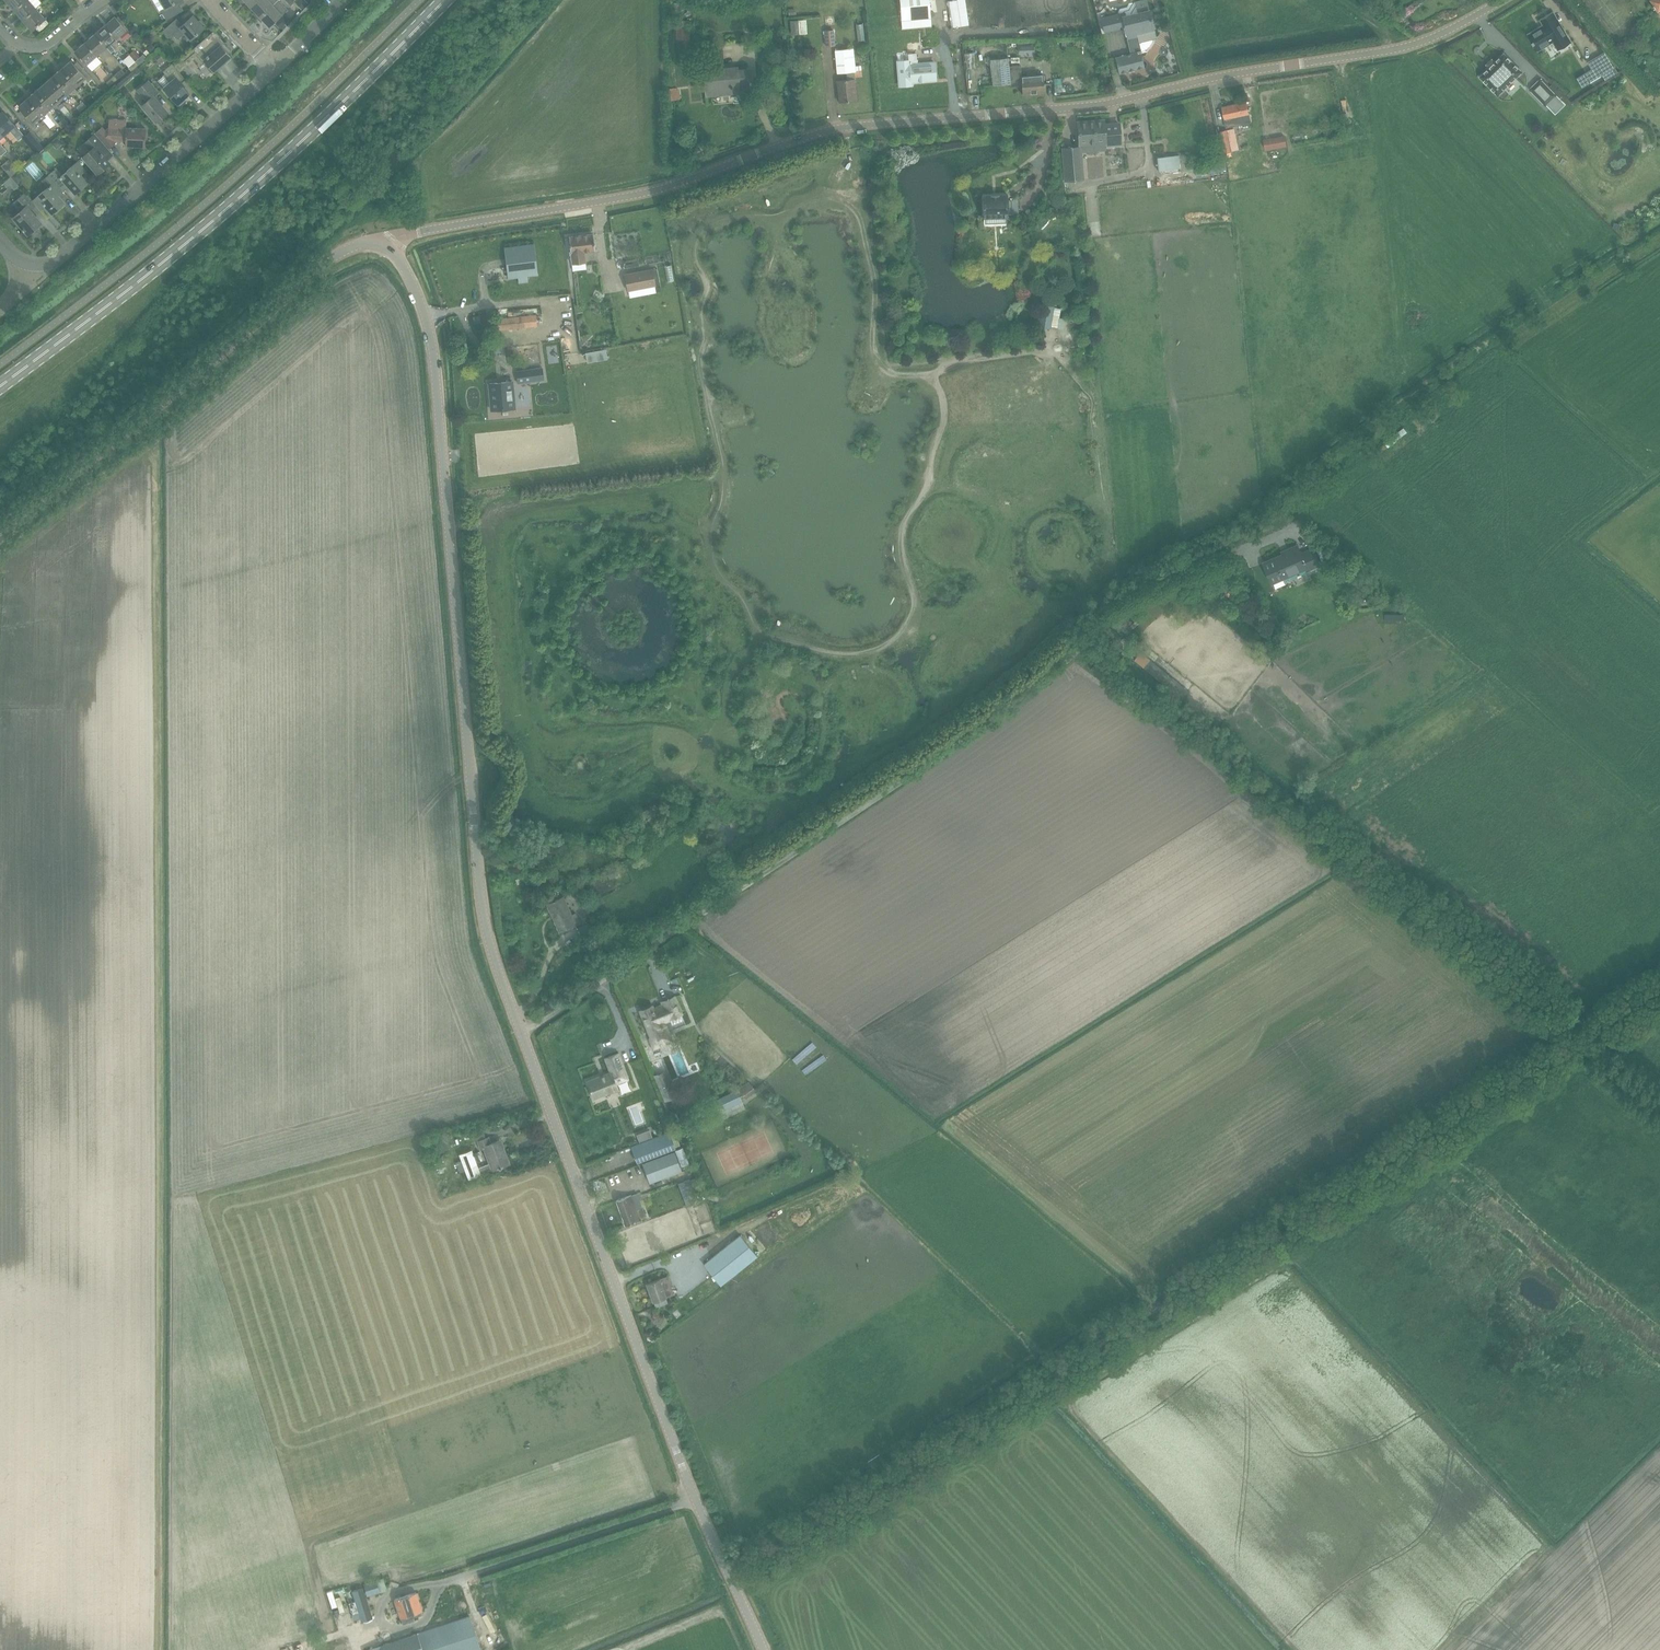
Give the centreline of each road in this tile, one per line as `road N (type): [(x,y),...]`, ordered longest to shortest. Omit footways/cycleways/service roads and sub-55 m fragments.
road 1 (tertiary): [(762,1649),(680,1459),(489,937),(432,344),(407,273),(384,247)]
road 2 (tertiary): [(384,247),(420,231),(652,192),(843,130),(1083,110),(1262,68),(1401,49),(1503,0)]
road 3 (track): [(730,1575),(1659,987)]
road 4 (secondary): [(0,386),(243,194),(443,0)]
road 5 (tertiary): [(0,528),(326,262),(354,246),(384,247)]
road 6 (residential): [(34,279),(275,69)]

